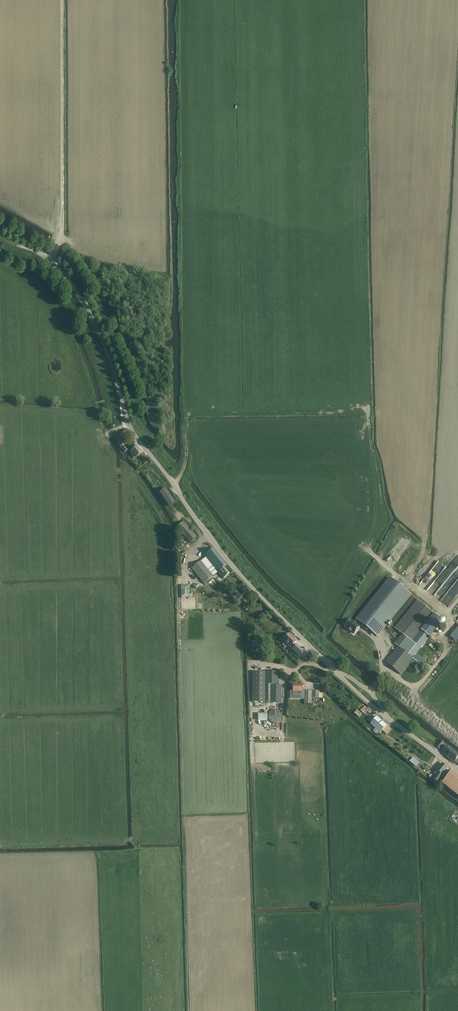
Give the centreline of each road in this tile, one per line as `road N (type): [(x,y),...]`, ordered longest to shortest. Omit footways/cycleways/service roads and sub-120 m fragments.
road 1 (unclassified): [(457,770),(373,707),(228,560),(132,429),(99,336),(63,272),(0,231)]
road 2 (track): [(174,487),(188,460),(190,415),(370,414)]
road 3 (track): [(62,238),(63,0)]

